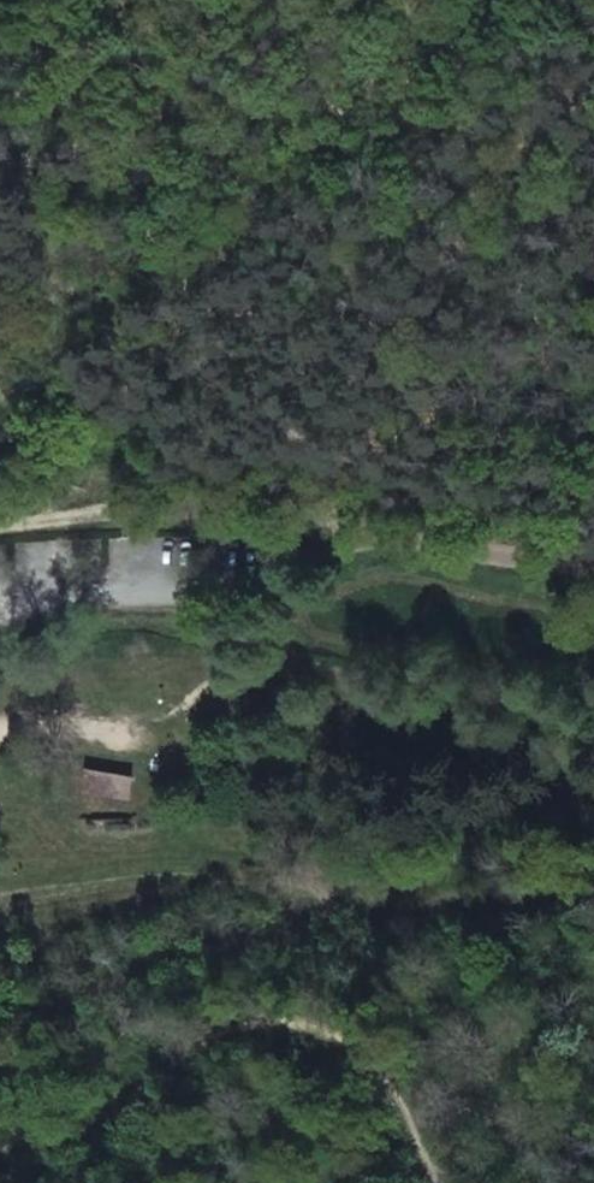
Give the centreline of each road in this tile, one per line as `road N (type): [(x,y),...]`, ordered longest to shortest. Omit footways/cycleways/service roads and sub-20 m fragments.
road 1 (track): [(593,574),(390,531),(0,526)]
road 2 (track): [(0,1145),(227,1031),(278,1022),(329,1038),(375,1065),(446,1182)]

